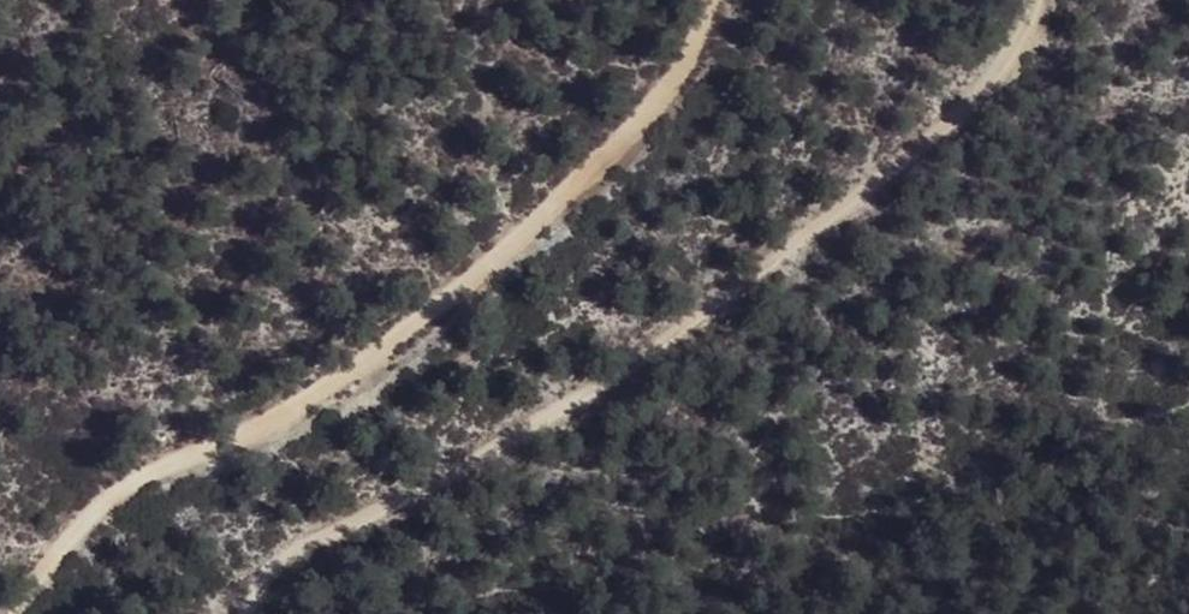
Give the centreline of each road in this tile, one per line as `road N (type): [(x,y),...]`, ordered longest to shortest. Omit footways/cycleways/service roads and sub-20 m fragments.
road 1 (track): [(1027,0),(989,78),(937,130),(573,407),(291,551),(267,585),(262,613)]
road 2 (track): [(17,613),(85,518),(119,486),(259,433),(508,253),(647,105),(702,24),(708,0)]

